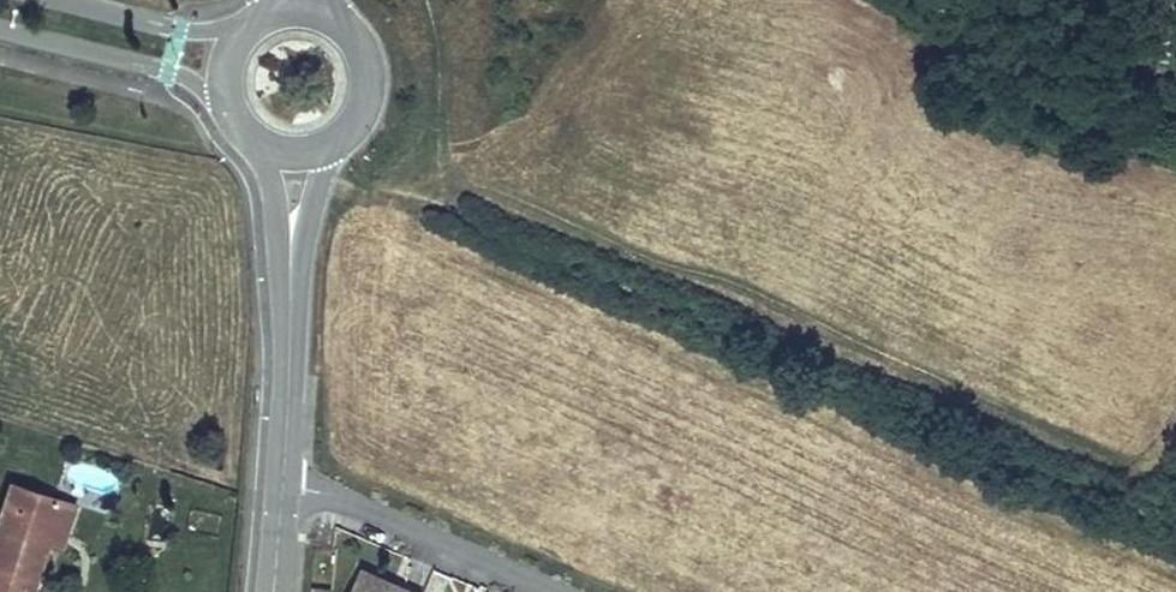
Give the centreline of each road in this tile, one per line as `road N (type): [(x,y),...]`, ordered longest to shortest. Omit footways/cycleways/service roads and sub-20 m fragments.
road 1 (residential): [(279,476),(545,591)]
road 2 (residential): [(0,29),(168,70),(229,114)]
road 3 (residential): [(252,25),(179,31),(58,0)]
road 4 (tertiary): [(279,476),(291,281)]
road 5 (tertiary): [(291,281),(342,140)]
road 6 (tertiary): [(261,148),(291,281)]
road 7 (tertiary): [(342,140),(362,116),(369,85),(363,54),(344,29)]

